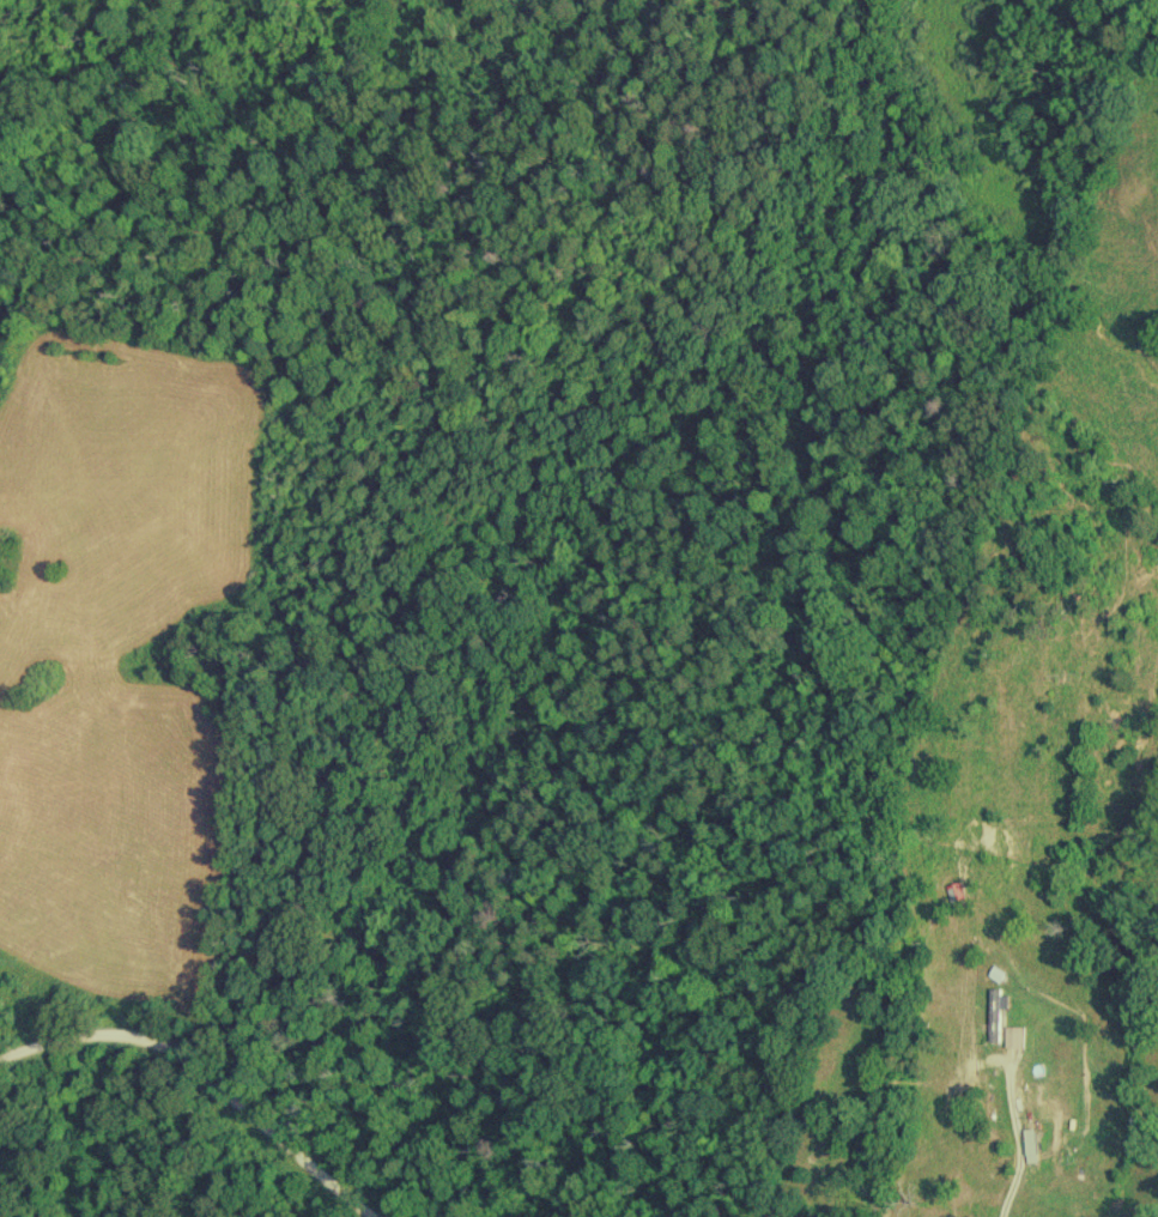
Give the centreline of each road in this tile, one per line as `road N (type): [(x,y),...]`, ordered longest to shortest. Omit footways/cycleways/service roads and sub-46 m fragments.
road 1 (residential): [(0,1058),(97,1031),(178,1052),(372,1216)]

